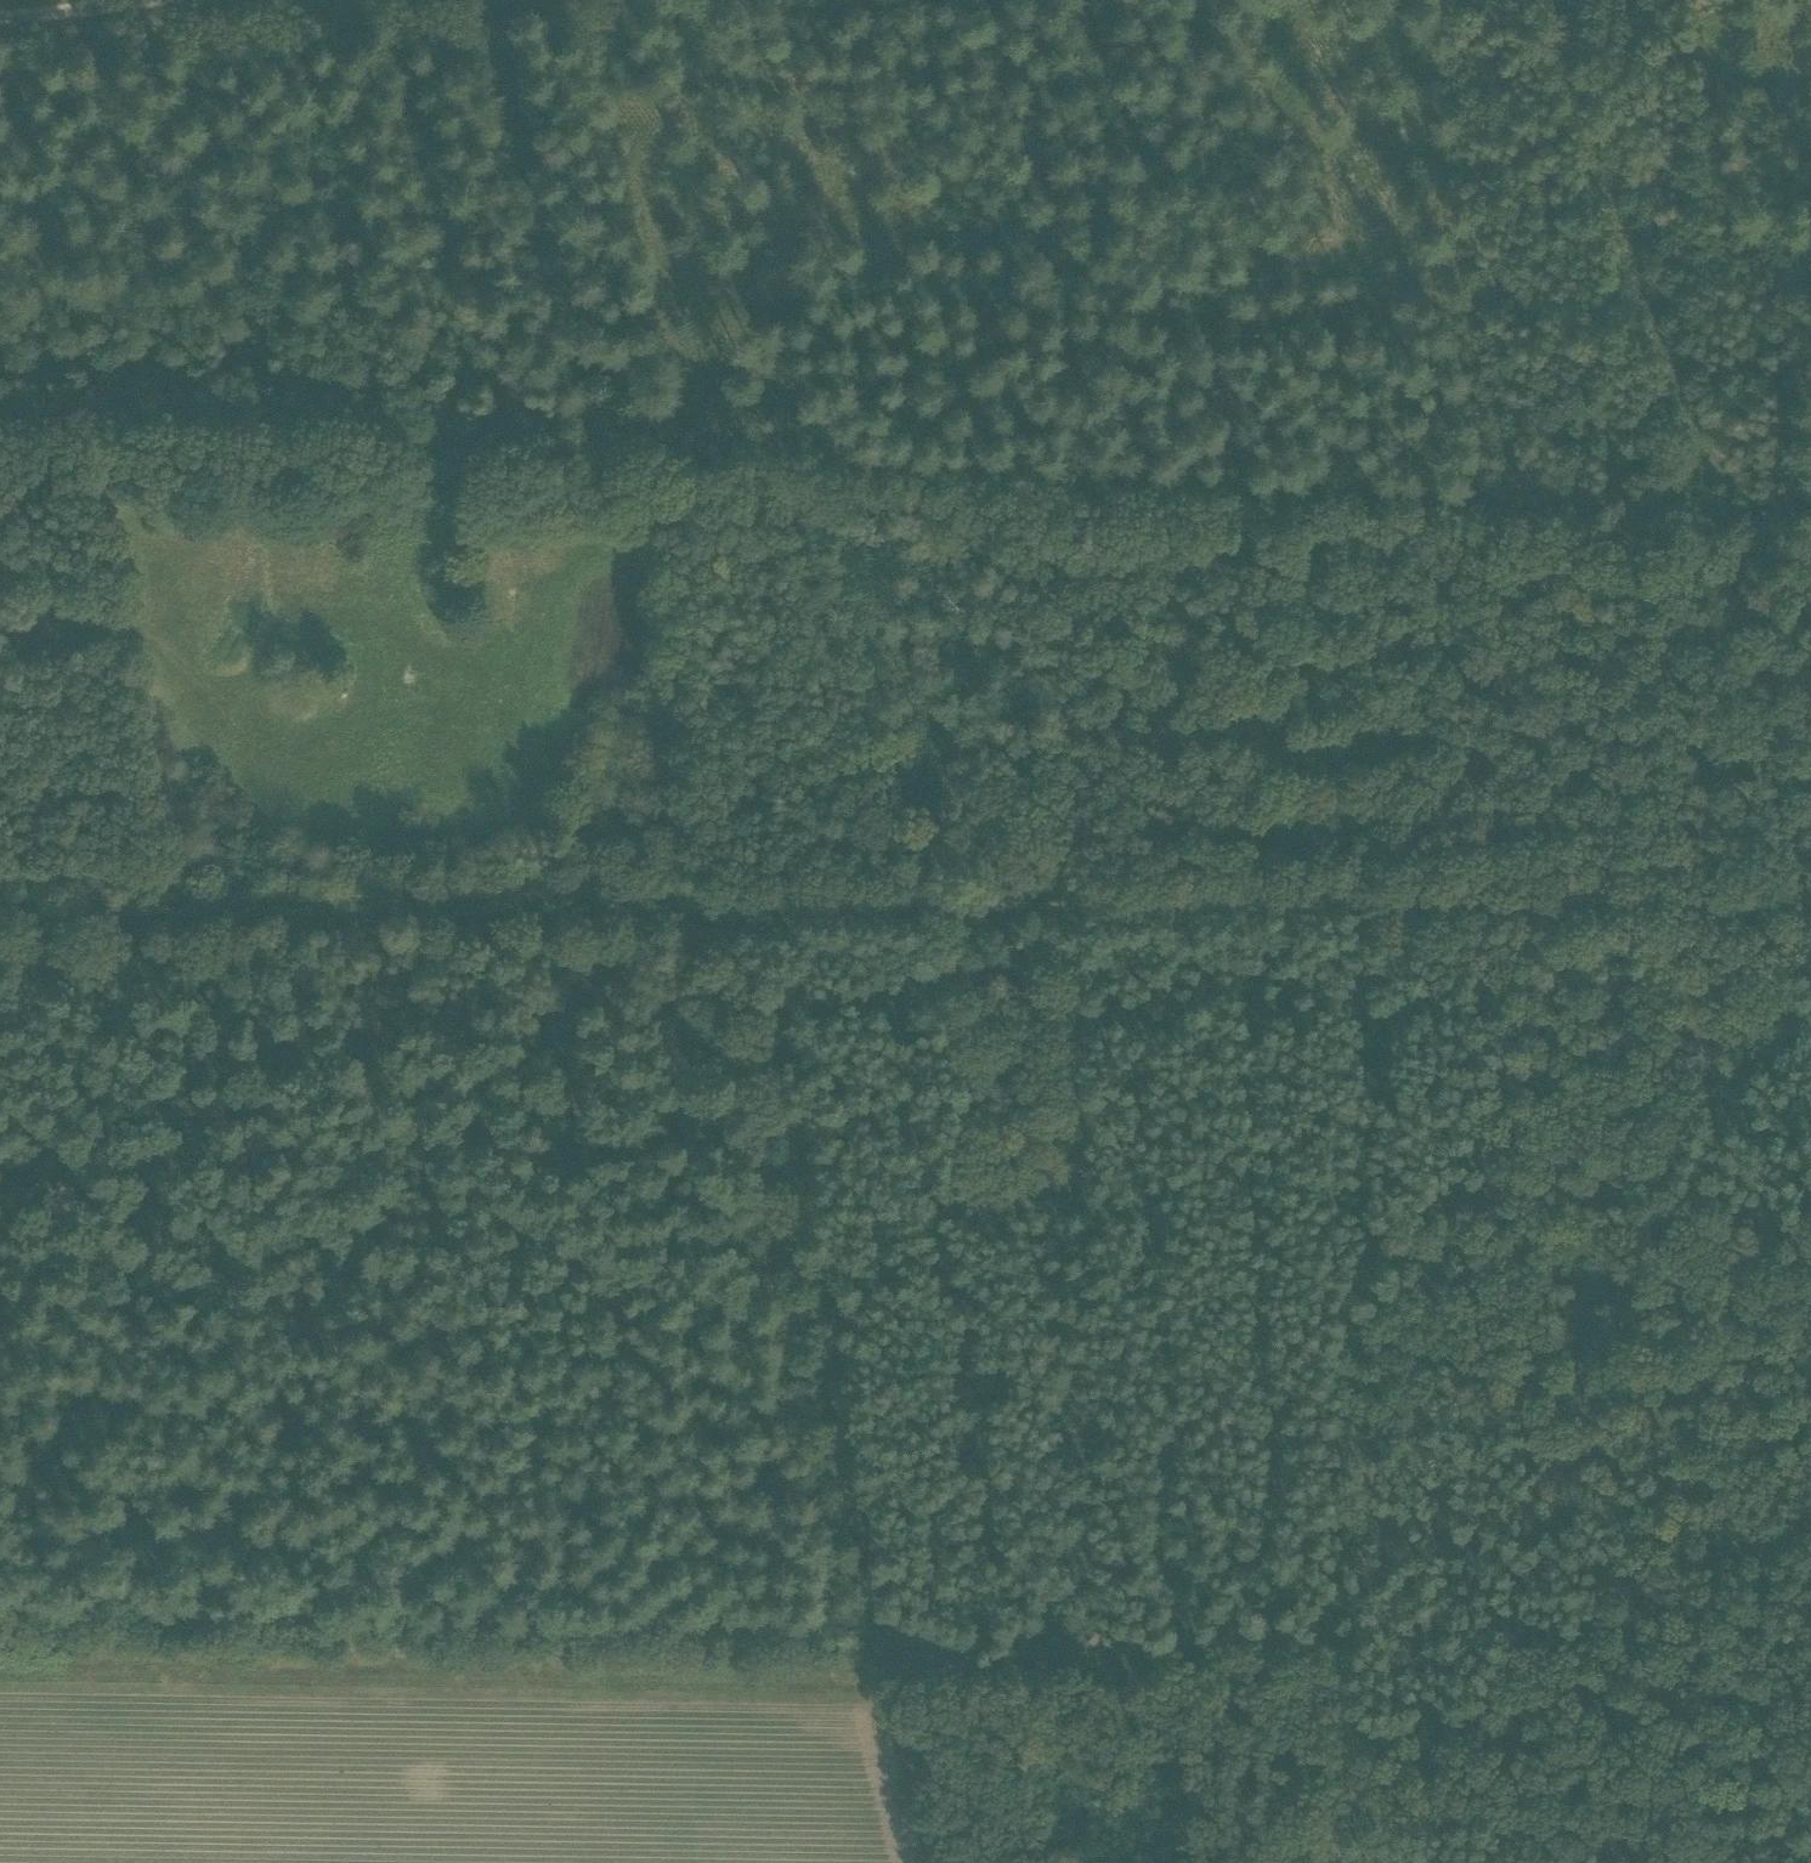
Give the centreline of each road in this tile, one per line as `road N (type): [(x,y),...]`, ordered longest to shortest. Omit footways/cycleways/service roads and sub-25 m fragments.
road 1 (track): [(0,14),(174,0)]

